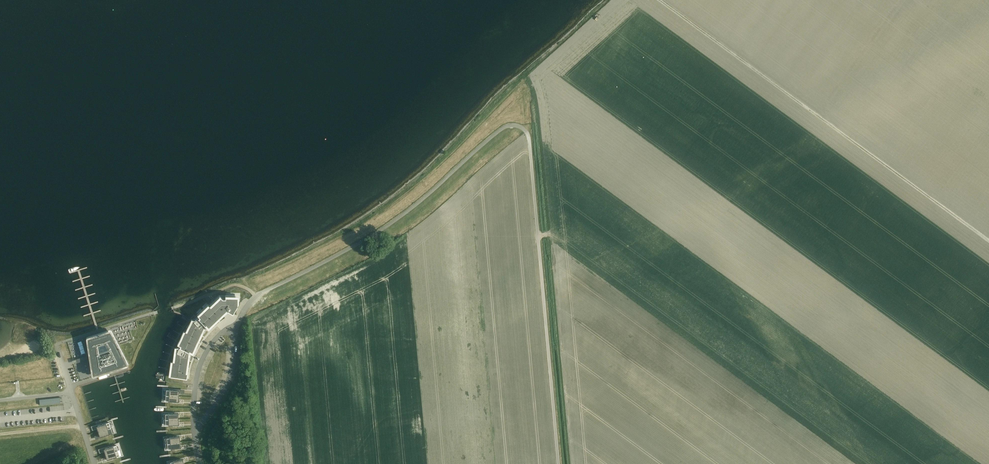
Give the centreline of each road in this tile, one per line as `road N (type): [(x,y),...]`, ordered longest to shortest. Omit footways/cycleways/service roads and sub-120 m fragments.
road 1 (residential): [(194,428),(230,376),(235,325),(255,296),(352,247),(516,126),(530,144),(558,463)]
road 2 (track): [(660,0),(988,241)]
road 3 (residential): [(94,463),(56,344)]

